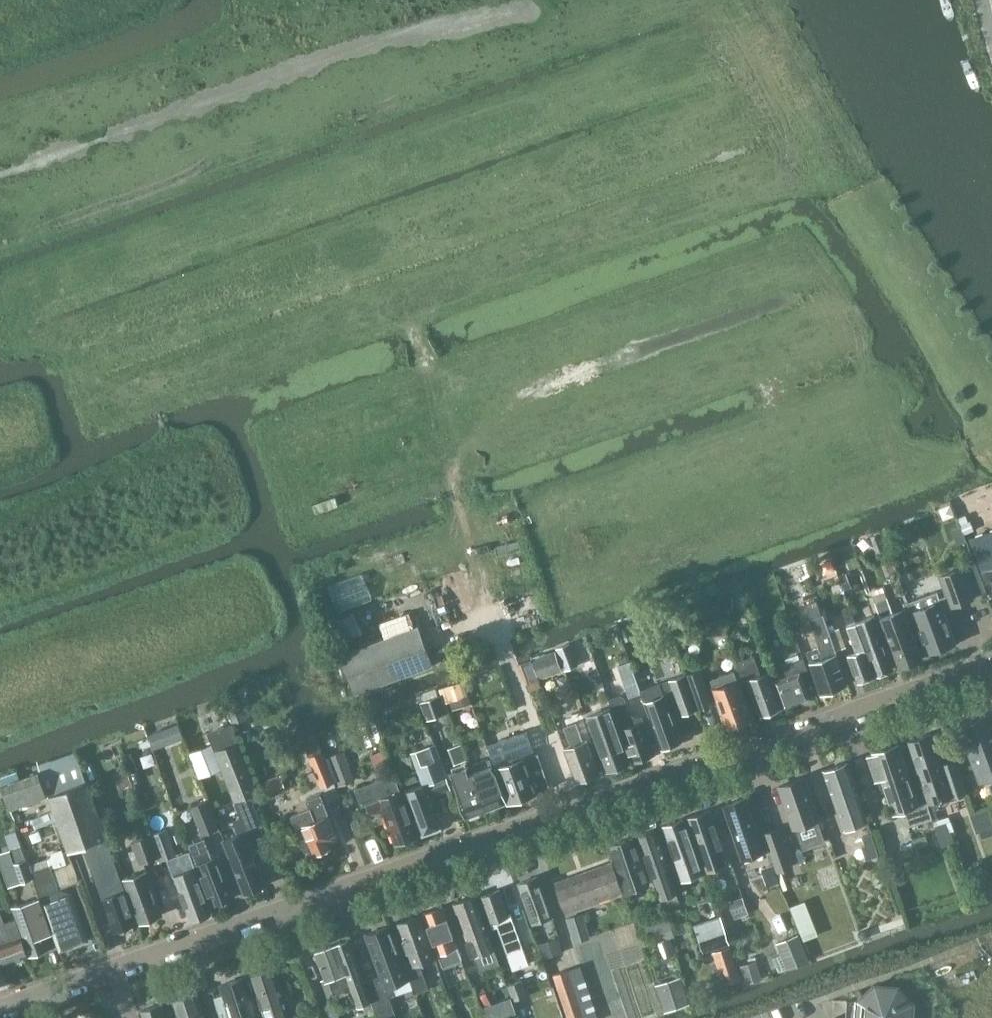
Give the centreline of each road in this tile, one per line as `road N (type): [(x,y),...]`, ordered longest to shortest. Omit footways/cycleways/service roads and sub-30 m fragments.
road 1 (residential): [(0,1009),(991,668)]

